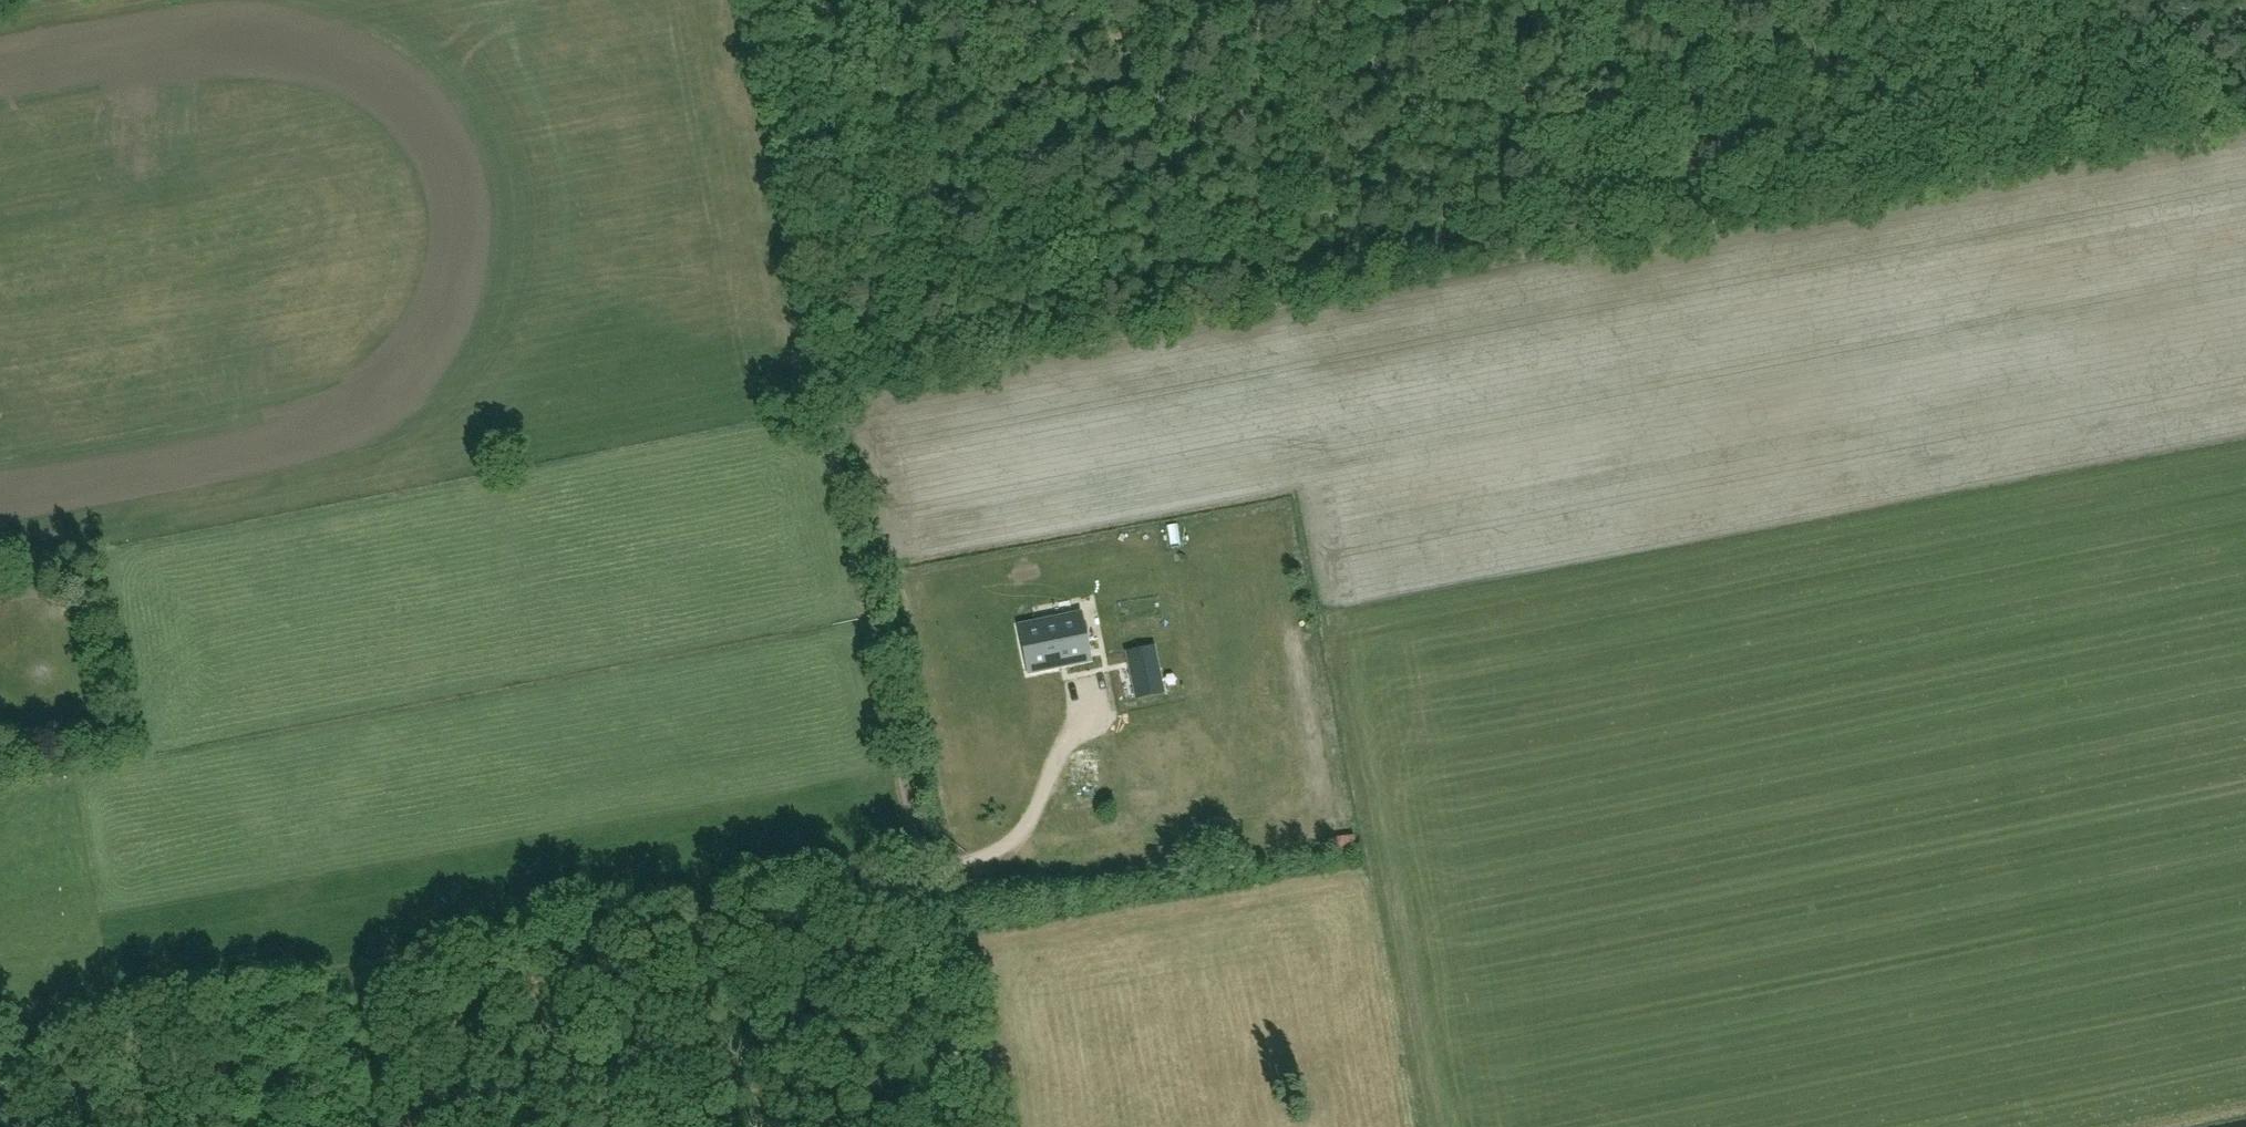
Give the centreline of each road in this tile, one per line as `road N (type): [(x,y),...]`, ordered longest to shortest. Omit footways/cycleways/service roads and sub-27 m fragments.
road 1 (track): [(967,1126),(757,0)]

